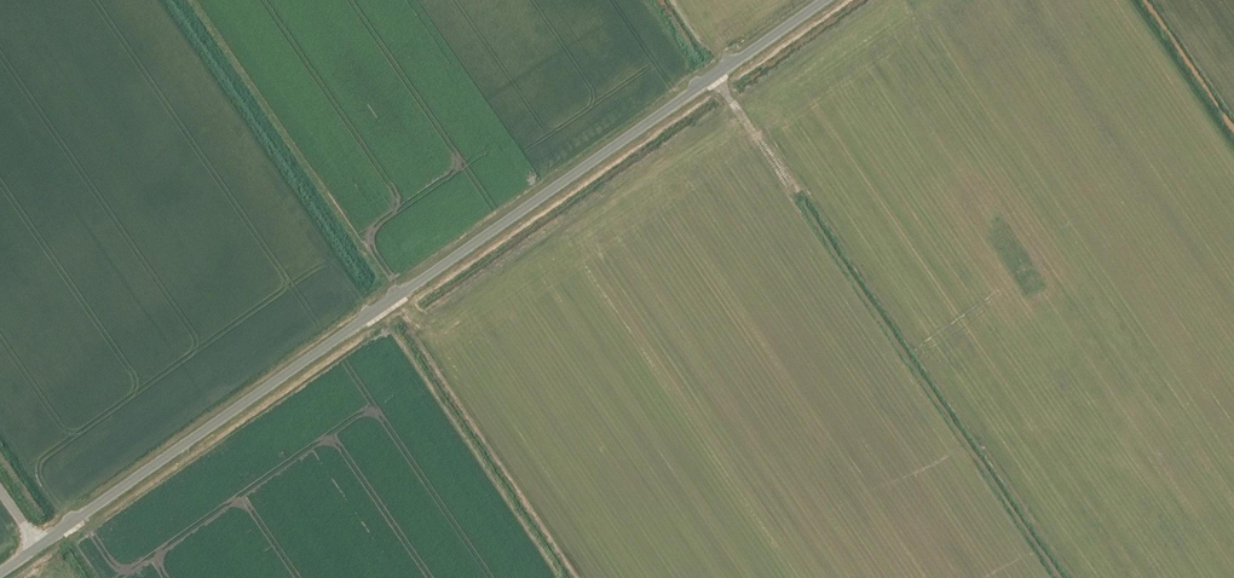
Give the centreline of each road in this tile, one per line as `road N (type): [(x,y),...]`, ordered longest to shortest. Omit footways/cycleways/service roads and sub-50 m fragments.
road 1 (unclassified): [(0,572),(825,0)]

